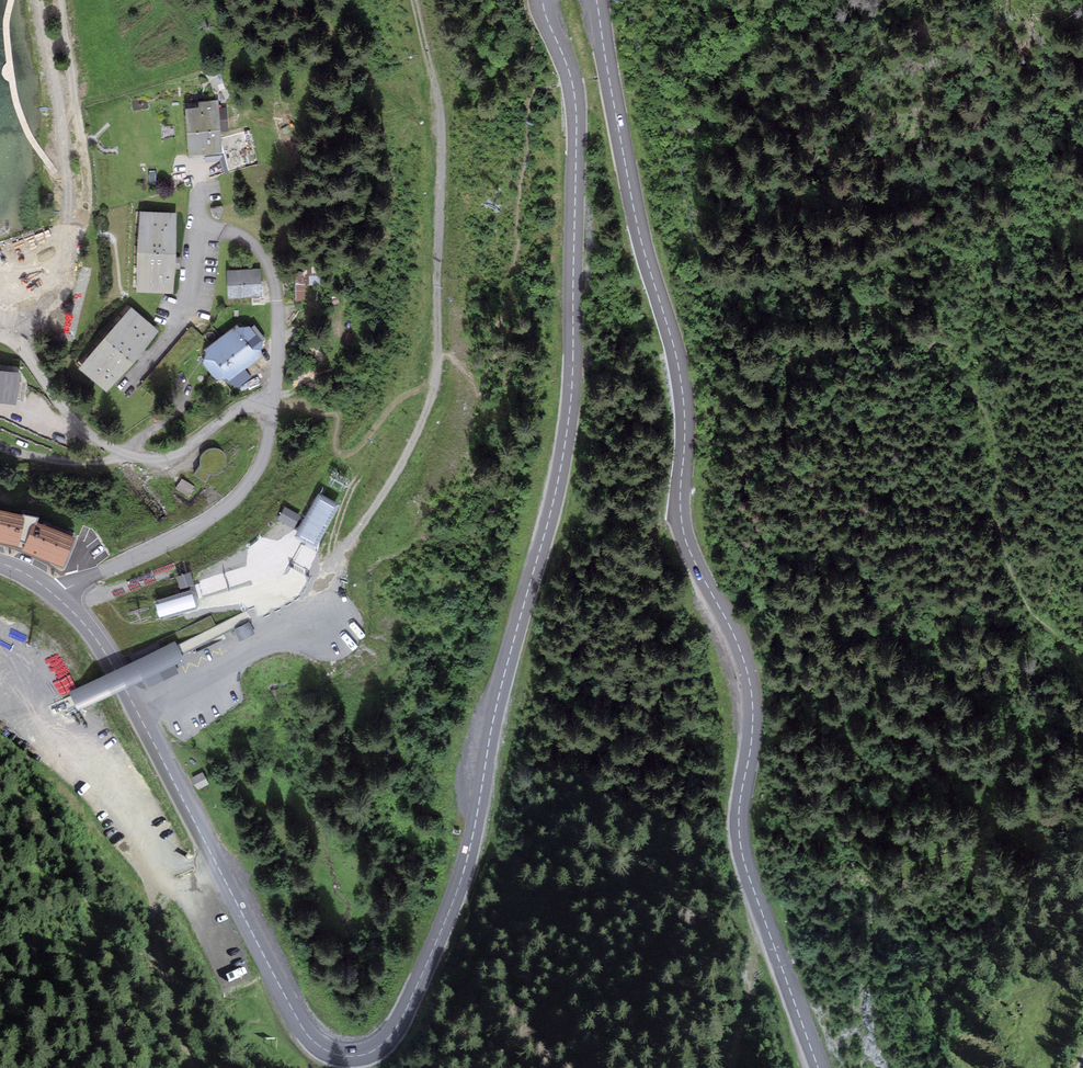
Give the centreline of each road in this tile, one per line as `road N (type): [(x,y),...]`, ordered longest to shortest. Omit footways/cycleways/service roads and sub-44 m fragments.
road 1 (secondary): [(540,0),(577,107),(567,436),(497,704),(467,868),(405,1024),(380,1052),(342,1057),(301,1023),(107,657),(56,591)]
road 2 (secondary): [(817,1067),(743,853),(754,693),(681,525),(686,387),(644,245),(601,0)]
road 3 (track): [(419,0),(441,142),(436,385),(403,464),(335,573),(329,624)]
road 4 (unclassified): [(56,591),(218,513),(248,485),(265,455),(278,358),(275,278),(245,239),(200,229)]
road 5 (track): [(184,1067),(0,794)]
road 6 (track): [(737,1067),(751,952),(772,941)]

